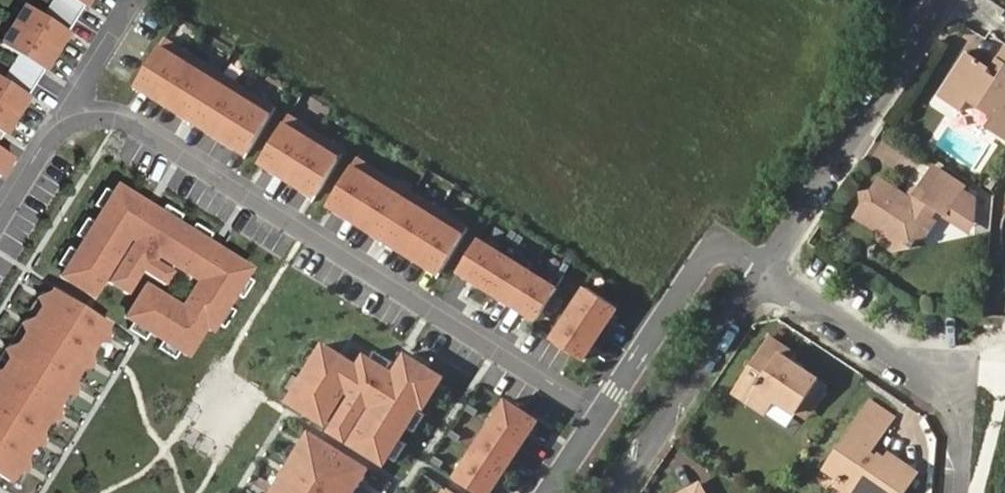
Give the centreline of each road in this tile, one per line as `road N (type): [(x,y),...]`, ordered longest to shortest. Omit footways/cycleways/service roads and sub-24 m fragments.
road 1 (residential): [(601,417),(129,125),(75,121)]
road 2 (residential): [(955,492),(959,440),(950,393),(762,272)]
road 3 (residential): [(762,272),(937,0)]
road 4 (residential): [(620,492),(762,272)]
road 5 (residential): [(601,417),(707,255),(727,249),(762,272)]
road 6 (residential): [(75,121),(47,148),(0,221)]

